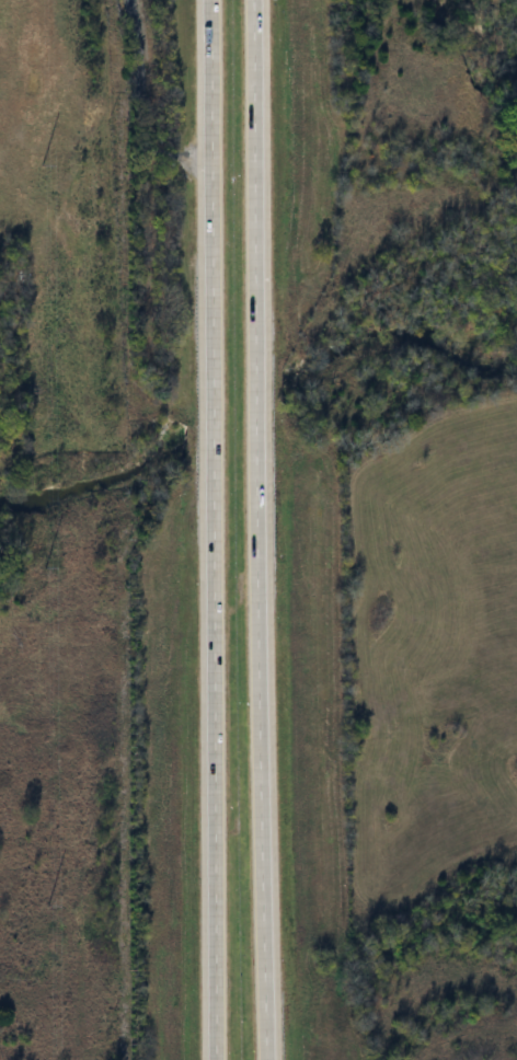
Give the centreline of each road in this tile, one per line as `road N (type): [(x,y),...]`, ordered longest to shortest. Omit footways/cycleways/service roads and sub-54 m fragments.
road 1 (motorway): [(254,1059),(242,0)]
road 2 (motorway): [(202,0),(203,1059)]

